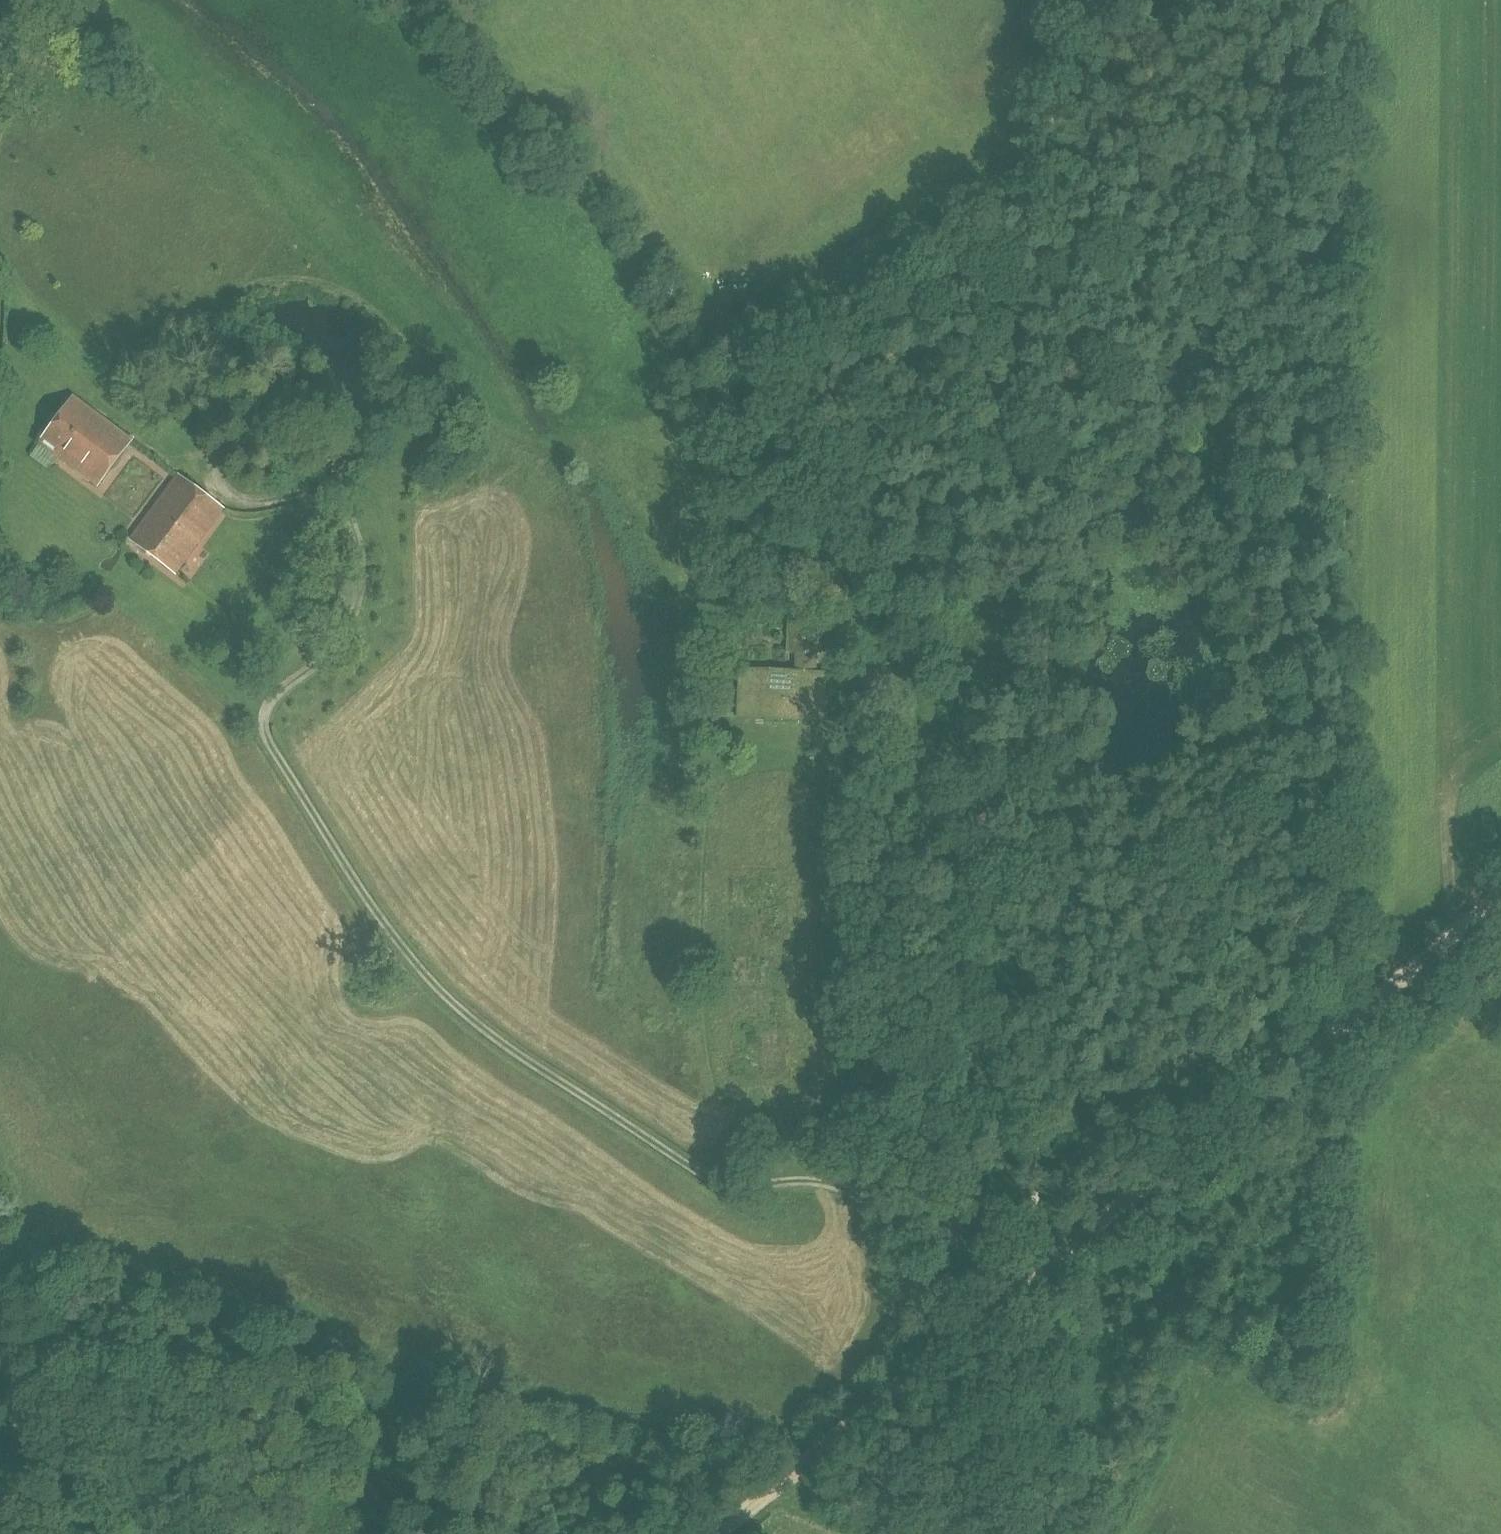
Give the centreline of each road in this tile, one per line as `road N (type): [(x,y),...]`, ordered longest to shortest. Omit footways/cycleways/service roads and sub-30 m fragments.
road 1 (track): [(960,1233),(935,1230),(855,1186),(753,1183),(549,1061),(468,1004),(412,945),(274,728),(271,706),(361,618),(368,588),(358,501)]
road 2 (track): [(1343,1025),(1336,1007),(1340,537),(1331,78)]
road 3 (track): [(960,1233),(922,1108),(896,725),(871,645)]
road 4 (track): [(1039,1273),(1343,1025)]
road 5 (track): [(792,1470),(1039,1273)]
road 6 (track): [(1343,1025),(1500,897)]

